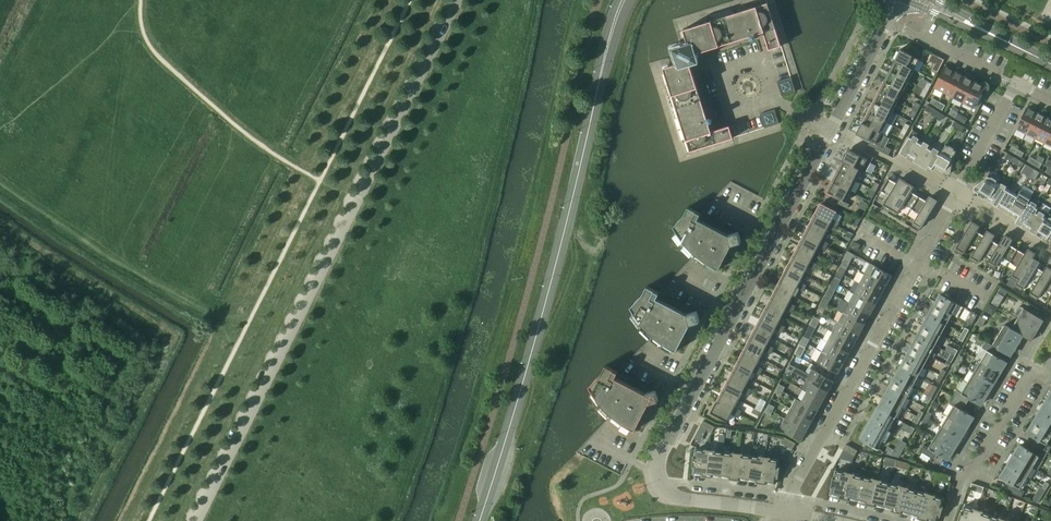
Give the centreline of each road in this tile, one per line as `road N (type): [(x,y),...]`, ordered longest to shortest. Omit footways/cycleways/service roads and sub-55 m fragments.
road 1 (unclassified): [(196,520),(458,0)]
road 2 (residential): [(778,512),(676,499),(662,493),(654,472),(829,130)]
road 3 (residential): [(778,512),(1012,82)]
road 4 (secondary): [(604,60),(549,292),(479,520)]
road 5 (residential): [(947,520),(959,483),(1034,364)]
road 6 (residential): [(829,130),(888,20)]
road 7 (residential): [(766,98),(762,75),(733,74),(726,87),(734,105),(762,103)]

